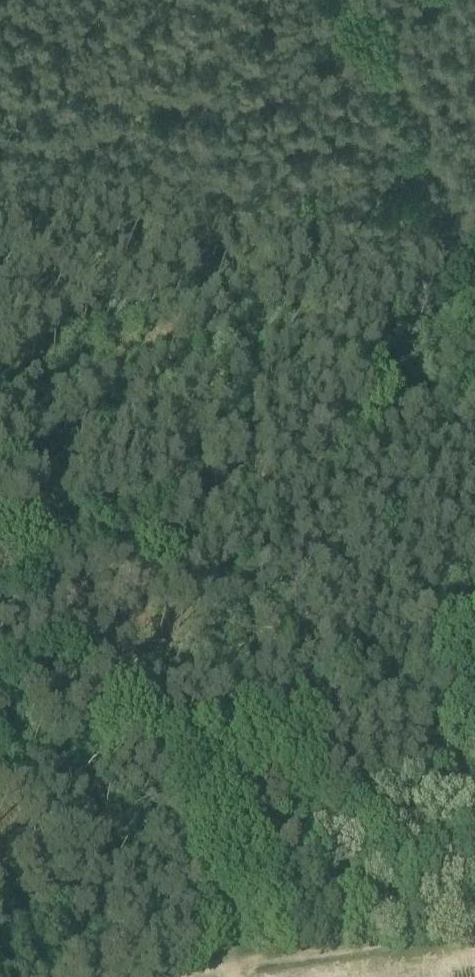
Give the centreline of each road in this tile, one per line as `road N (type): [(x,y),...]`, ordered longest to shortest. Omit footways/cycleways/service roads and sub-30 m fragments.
road 1 (track): [(231,974),(60,545)]
road 2 (track): [(60,545),(474,397)]
road 3 (track): [(474,926),(231,974)]
road 4 (track): [(60,545),(0,394)]

